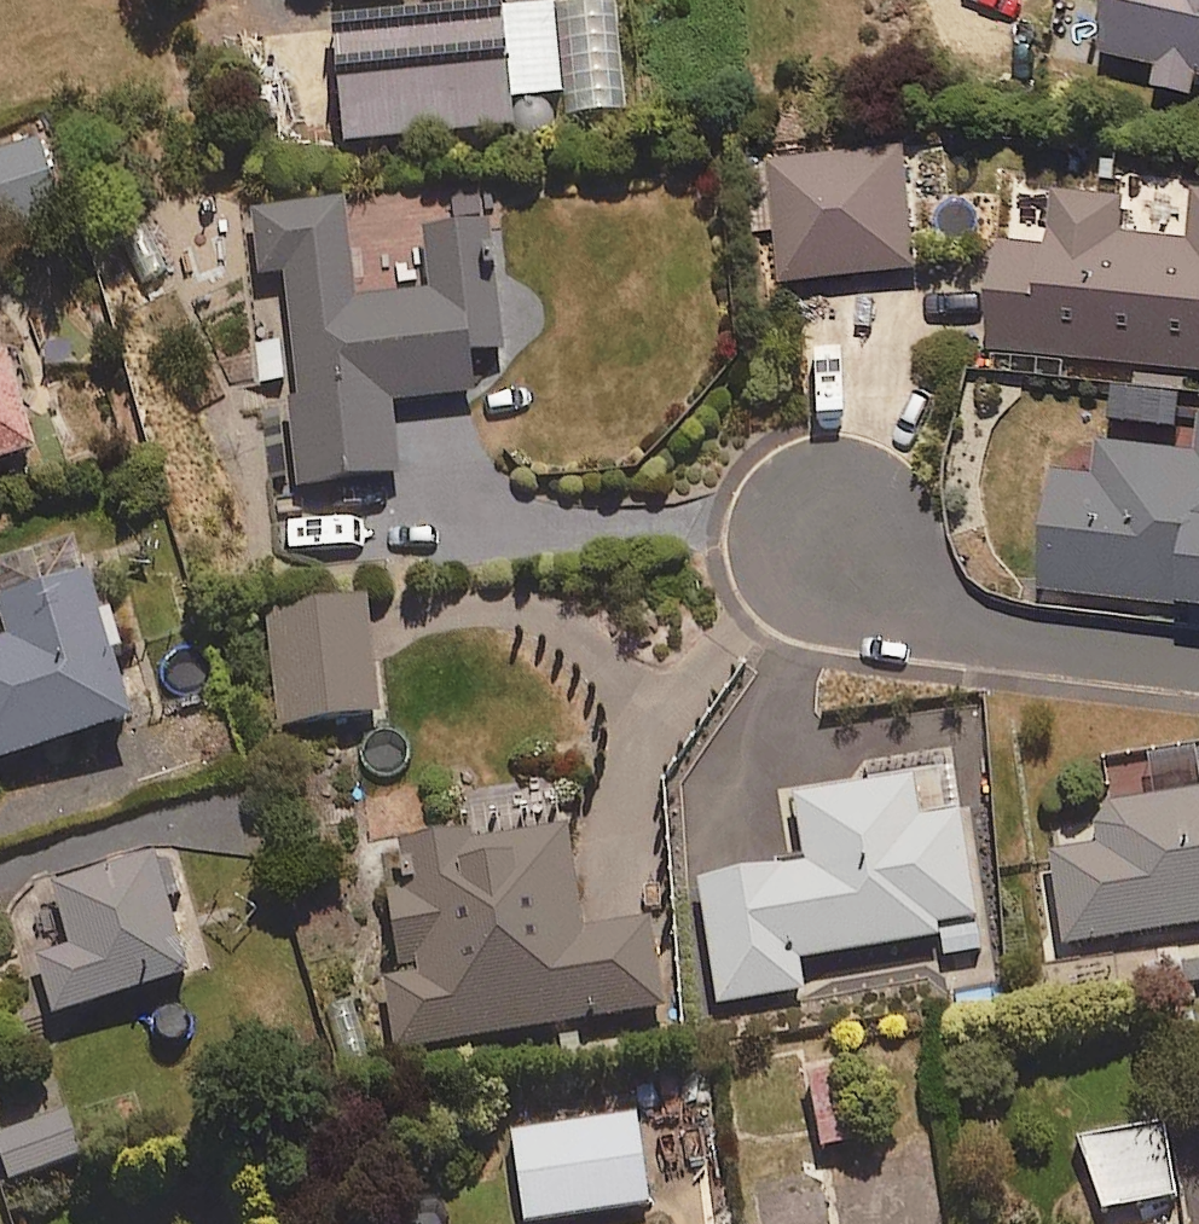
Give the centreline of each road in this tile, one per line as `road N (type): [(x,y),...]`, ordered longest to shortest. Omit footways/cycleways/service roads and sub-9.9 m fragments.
road 1 (residential): [(1198,661),(967,632),(889,598),(837,542)]

